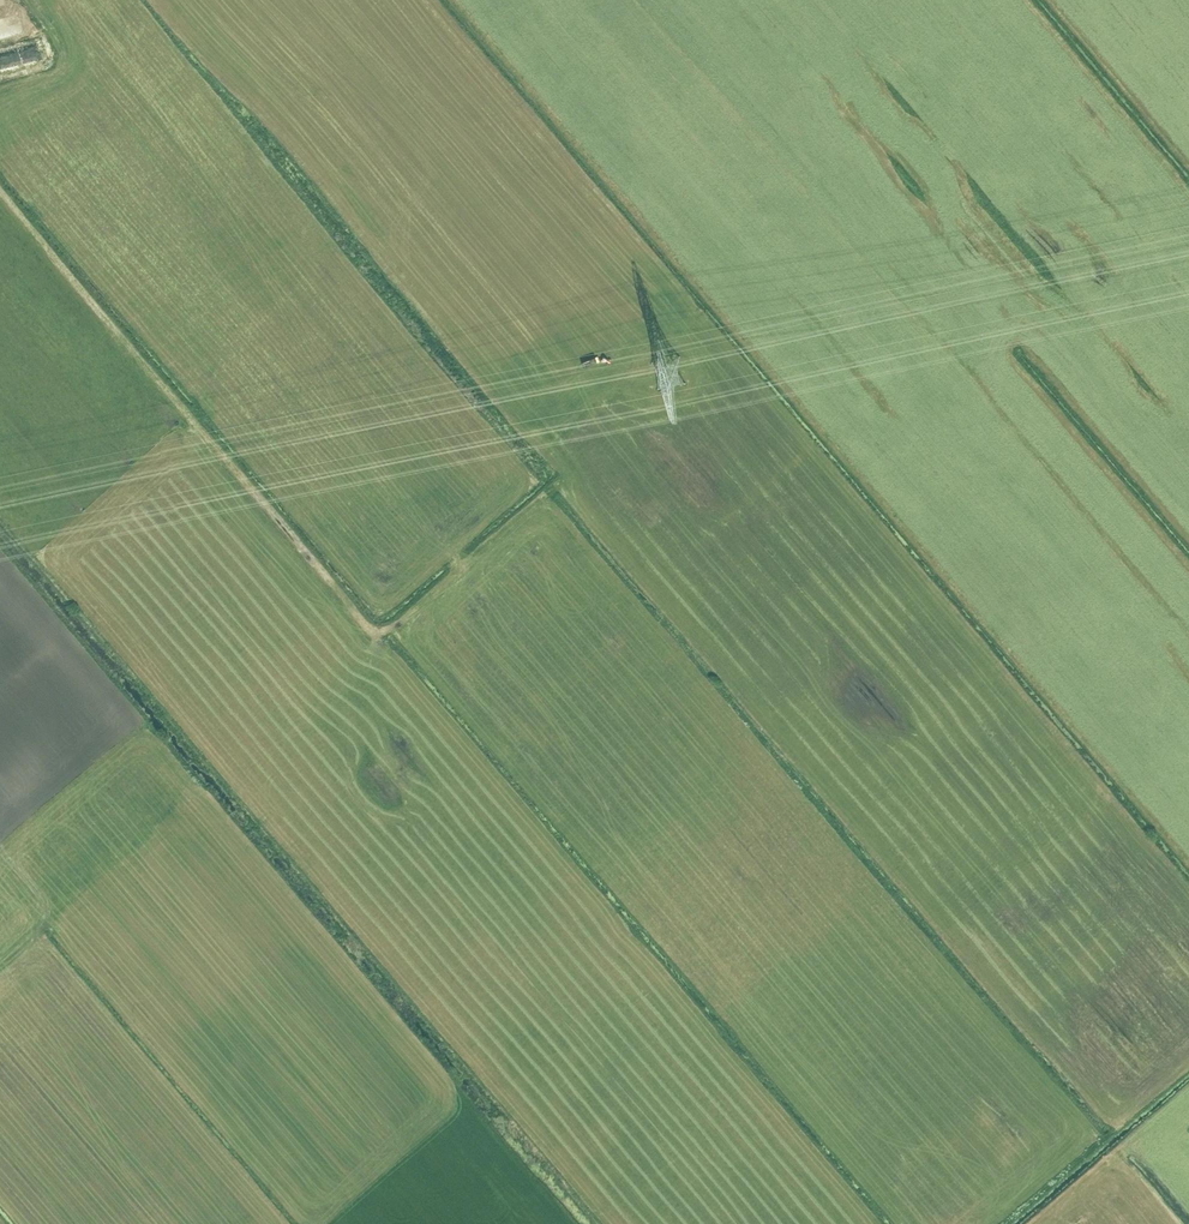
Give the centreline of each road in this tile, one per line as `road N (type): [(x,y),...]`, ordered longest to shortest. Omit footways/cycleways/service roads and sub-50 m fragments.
road 1 (track): [(0,190),(374,627),(389,629),(549,489)]

